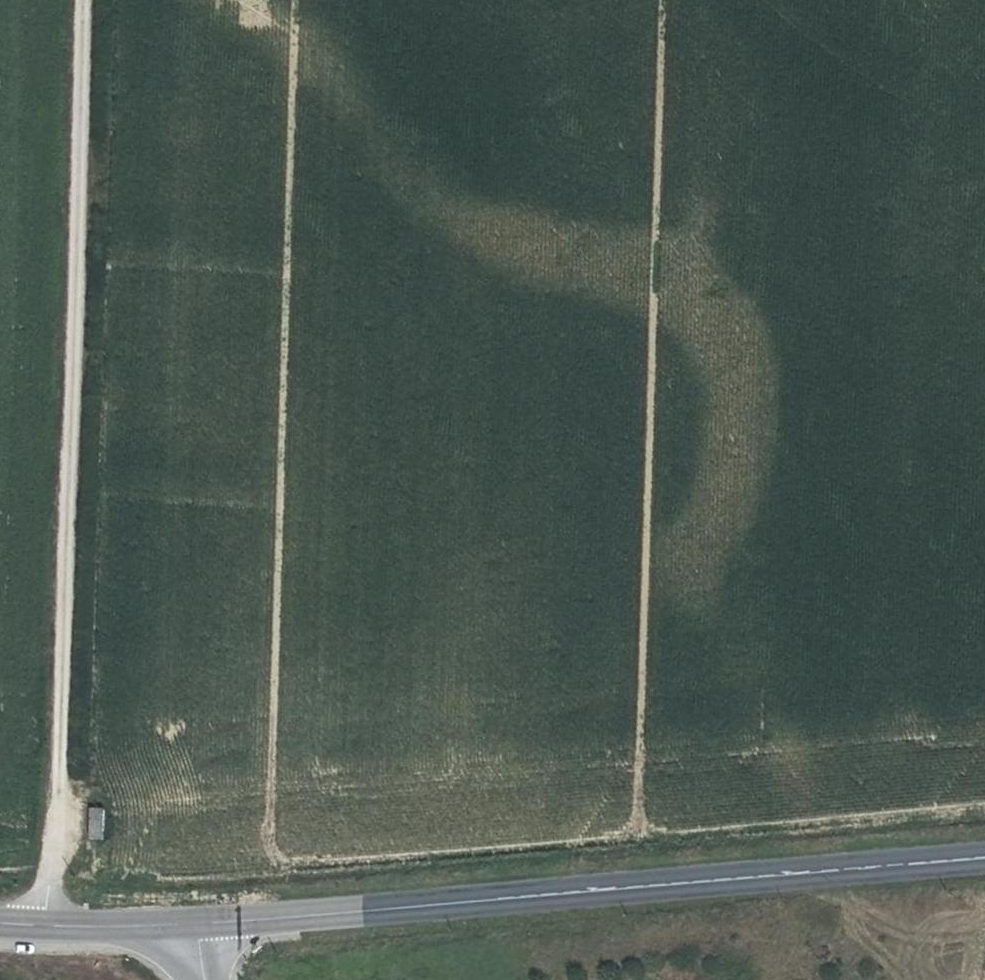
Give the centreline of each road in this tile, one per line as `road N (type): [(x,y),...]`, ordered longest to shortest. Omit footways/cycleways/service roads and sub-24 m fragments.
road 1 (track): [(47,934),(85,0)]
road 2 (secondary): [(205,926),(984,863)]
road 3 (secondary): [(0,930),(205,926)]

